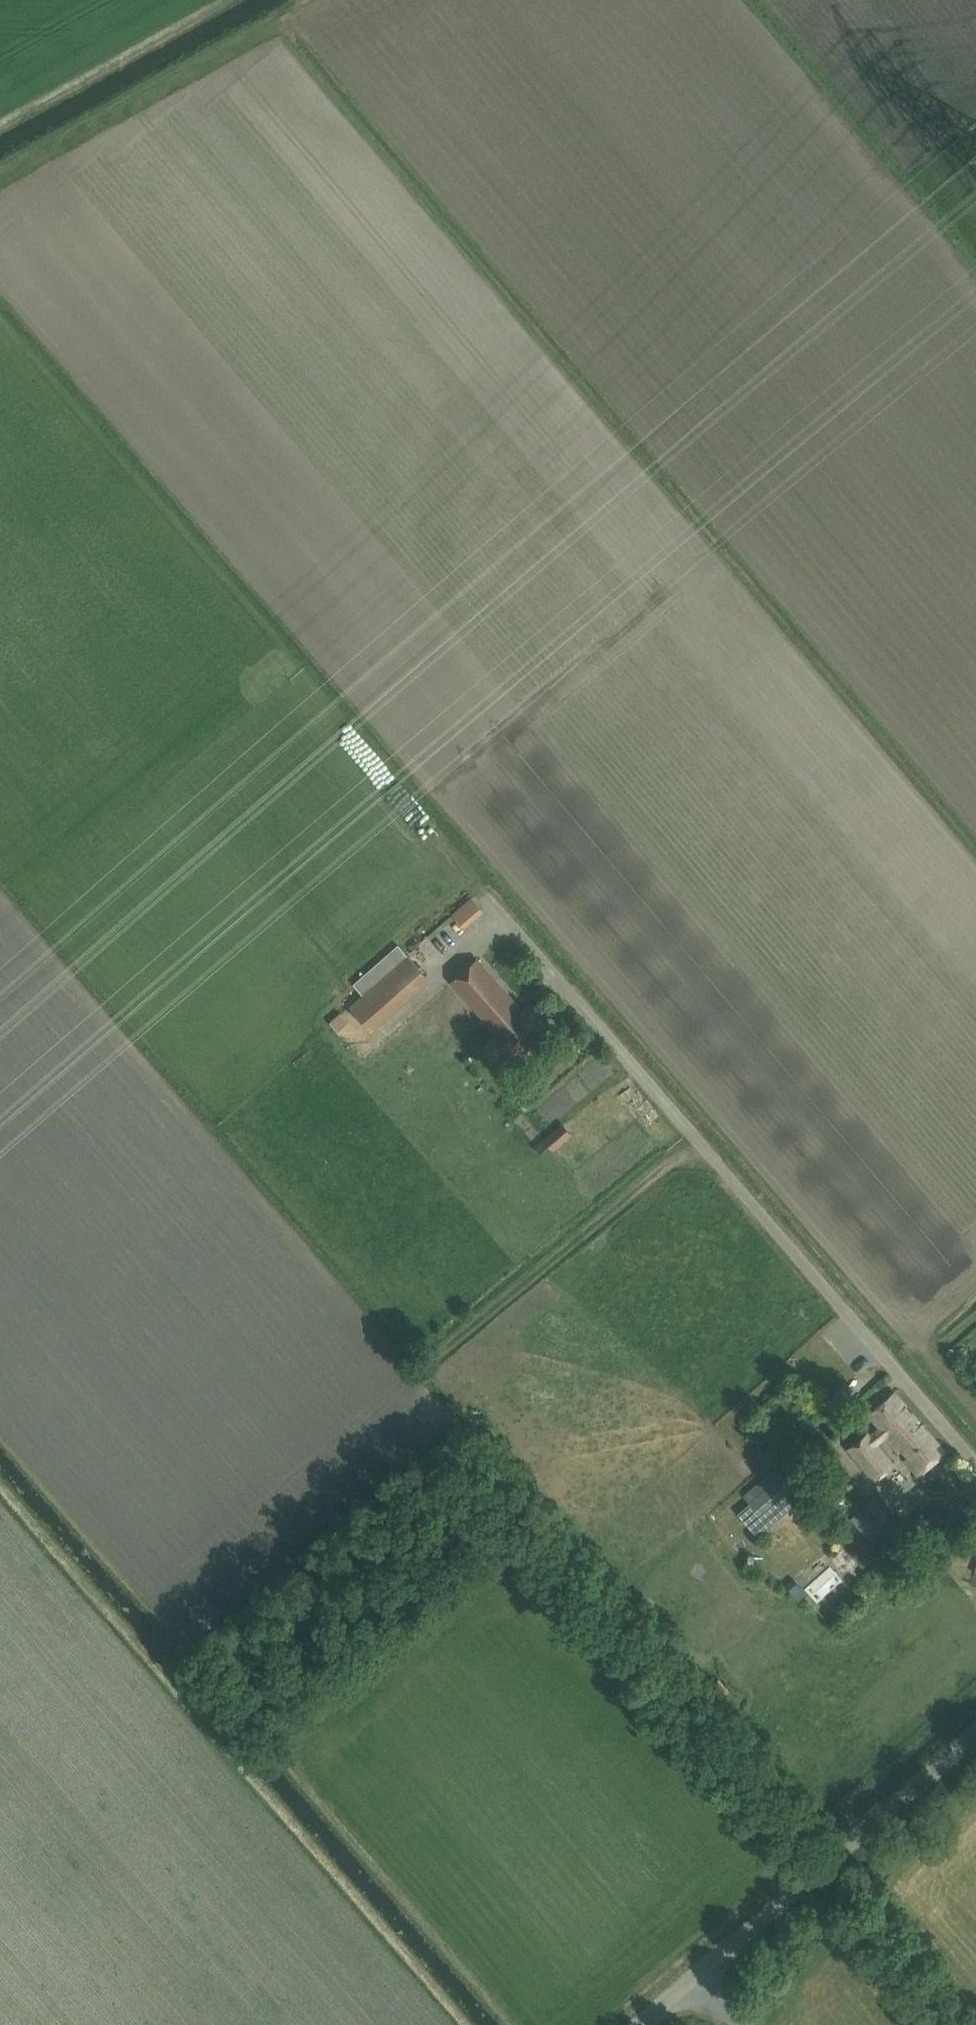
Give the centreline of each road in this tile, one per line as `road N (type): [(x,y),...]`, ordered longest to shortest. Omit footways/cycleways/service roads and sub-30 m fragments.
road 1 (unclassified): [(640,2024),(975,1734)]

